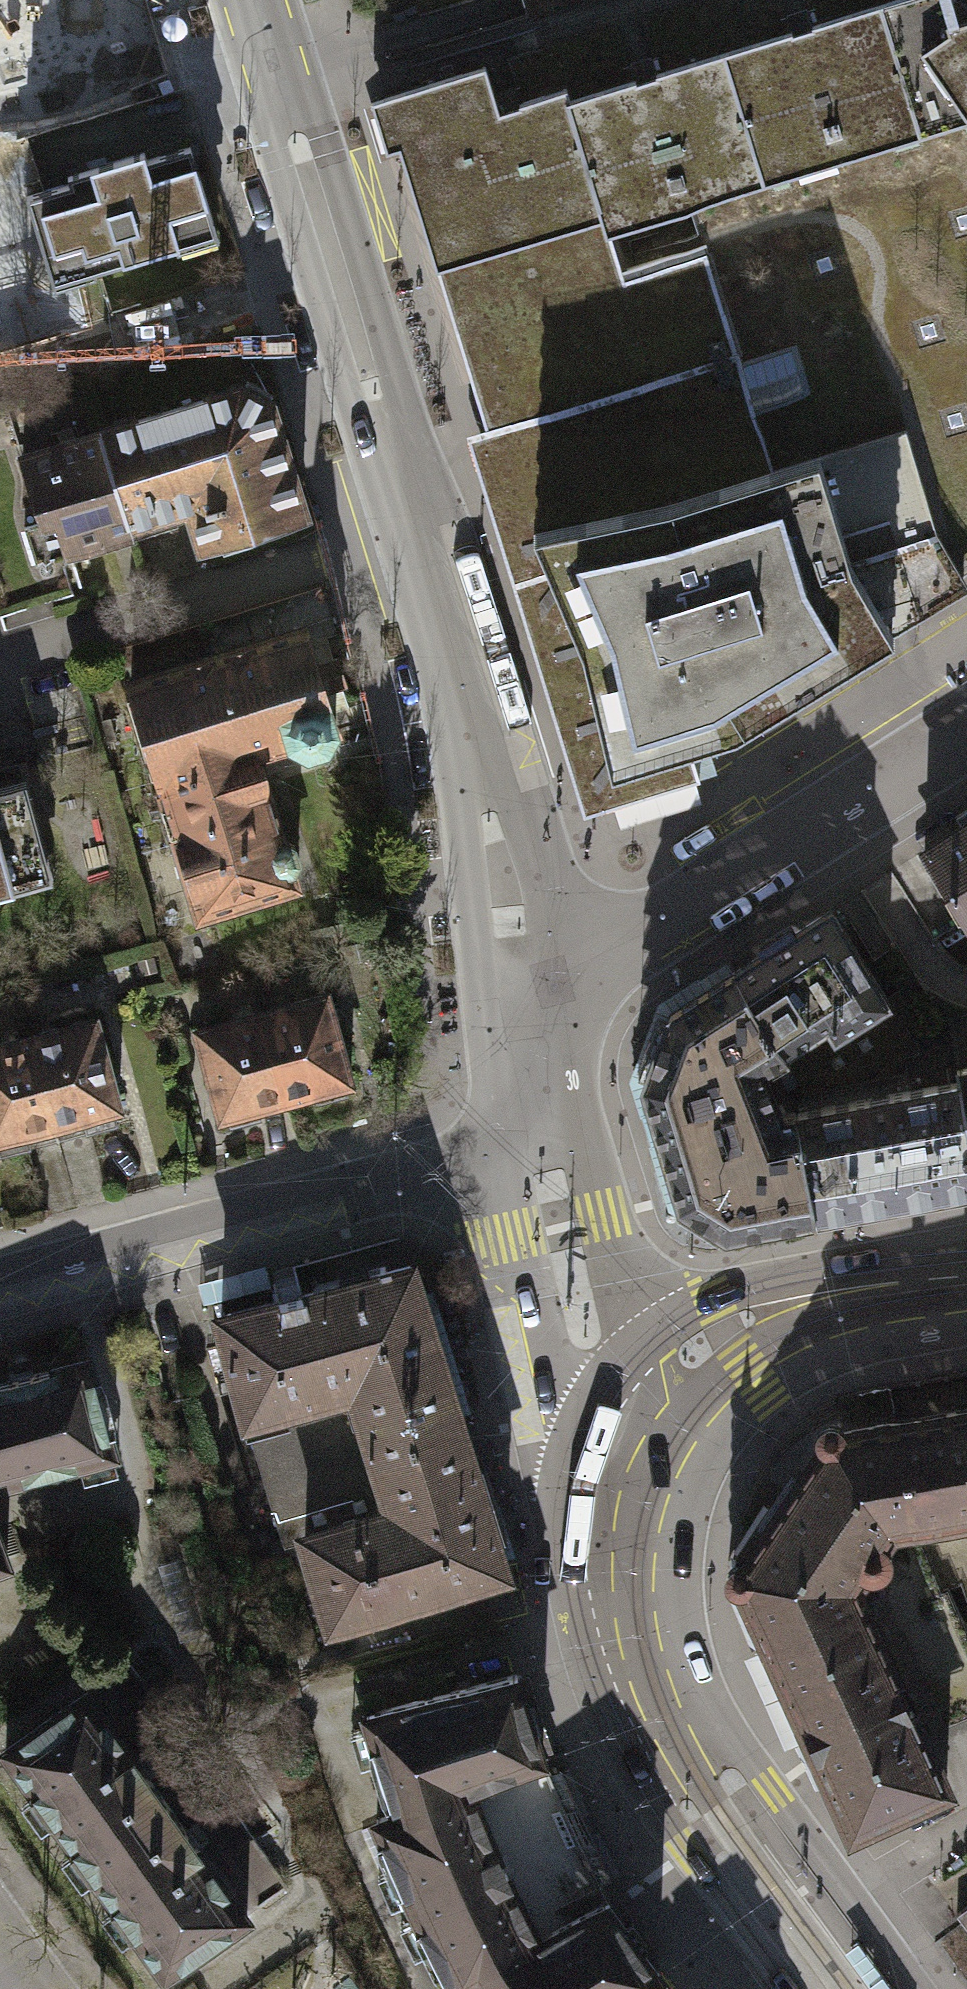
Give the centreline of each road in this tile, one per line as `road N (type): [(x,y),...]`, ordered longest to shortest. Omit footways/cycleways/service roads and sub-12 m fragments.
road 1 (tertiary): [(515,970),(497,861),(421,562),(250,0)]
road 2 (residential): [(0,1290),(544,1143)]
road 3 (residential): [(515,970),(621,926),(966,717)]
road 4 (secondary): [(916,1988),(727,1747),(649,1685)]
road 5 (secondary): [(637,1448),(660,1407),(734,1340),(847,1302),(966,1280)]
road 6 (secondary): [(649,1685),(652,1754),(681,1834),(791,1988)]
road 7 (tertiary): [(637,1448),(592,1360),(544,1143)]
road 8 (secondary): [(649,1685),(626,1609),(620,1552),(623,1493),(637,1448)]
road 9 (tertiary): [(544,1143),(515,970)]

